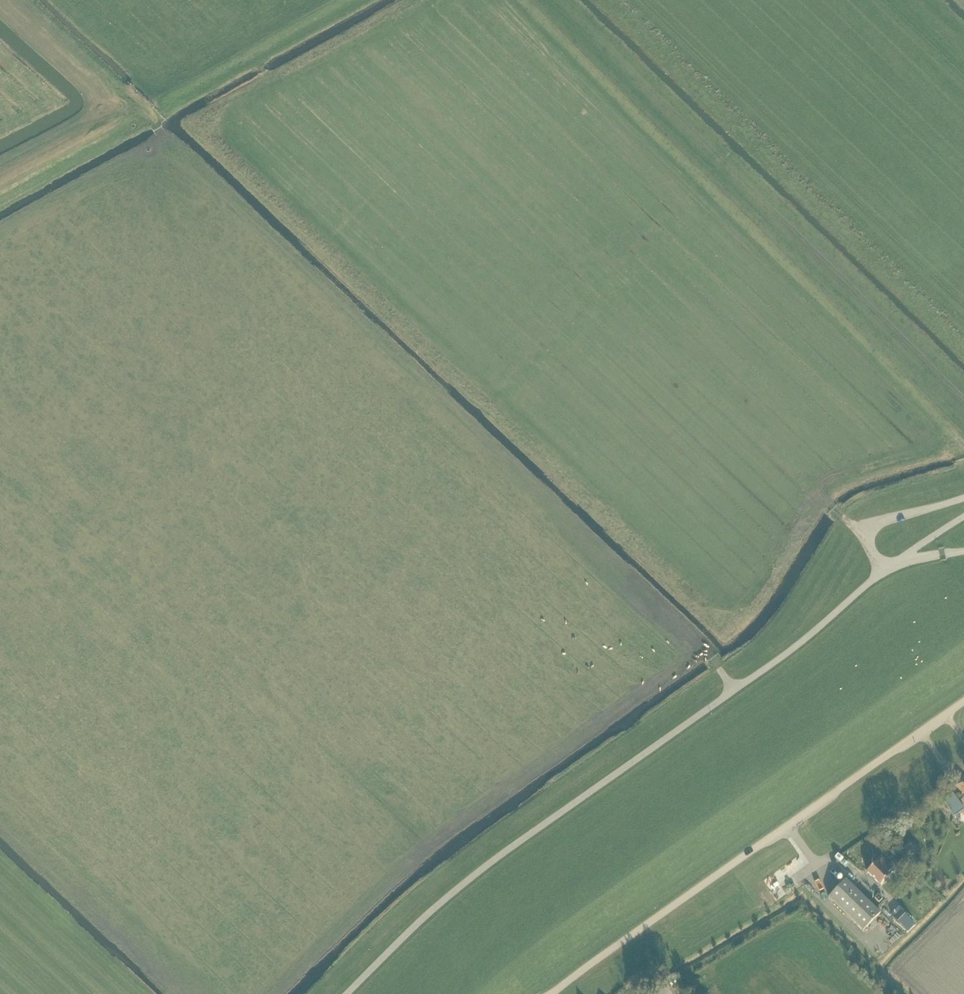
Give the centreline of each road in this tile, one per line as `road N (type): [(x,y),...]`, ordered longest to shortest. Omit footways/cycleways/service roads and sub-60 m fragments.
road 1 (unclassified): [(554,993),(963,702)]

